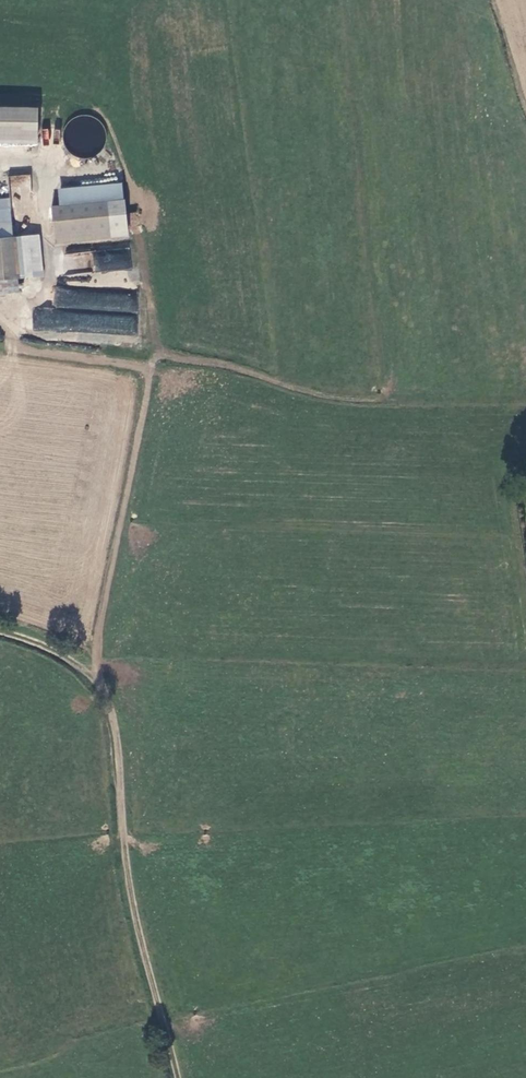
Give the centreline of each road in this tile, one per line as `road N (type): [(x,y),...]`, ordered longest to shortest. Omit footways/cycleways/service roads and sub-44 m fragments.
road 1 (track): [(0,631),(80,669),(106,702),(117,735),(136,921),(178,1077)]

